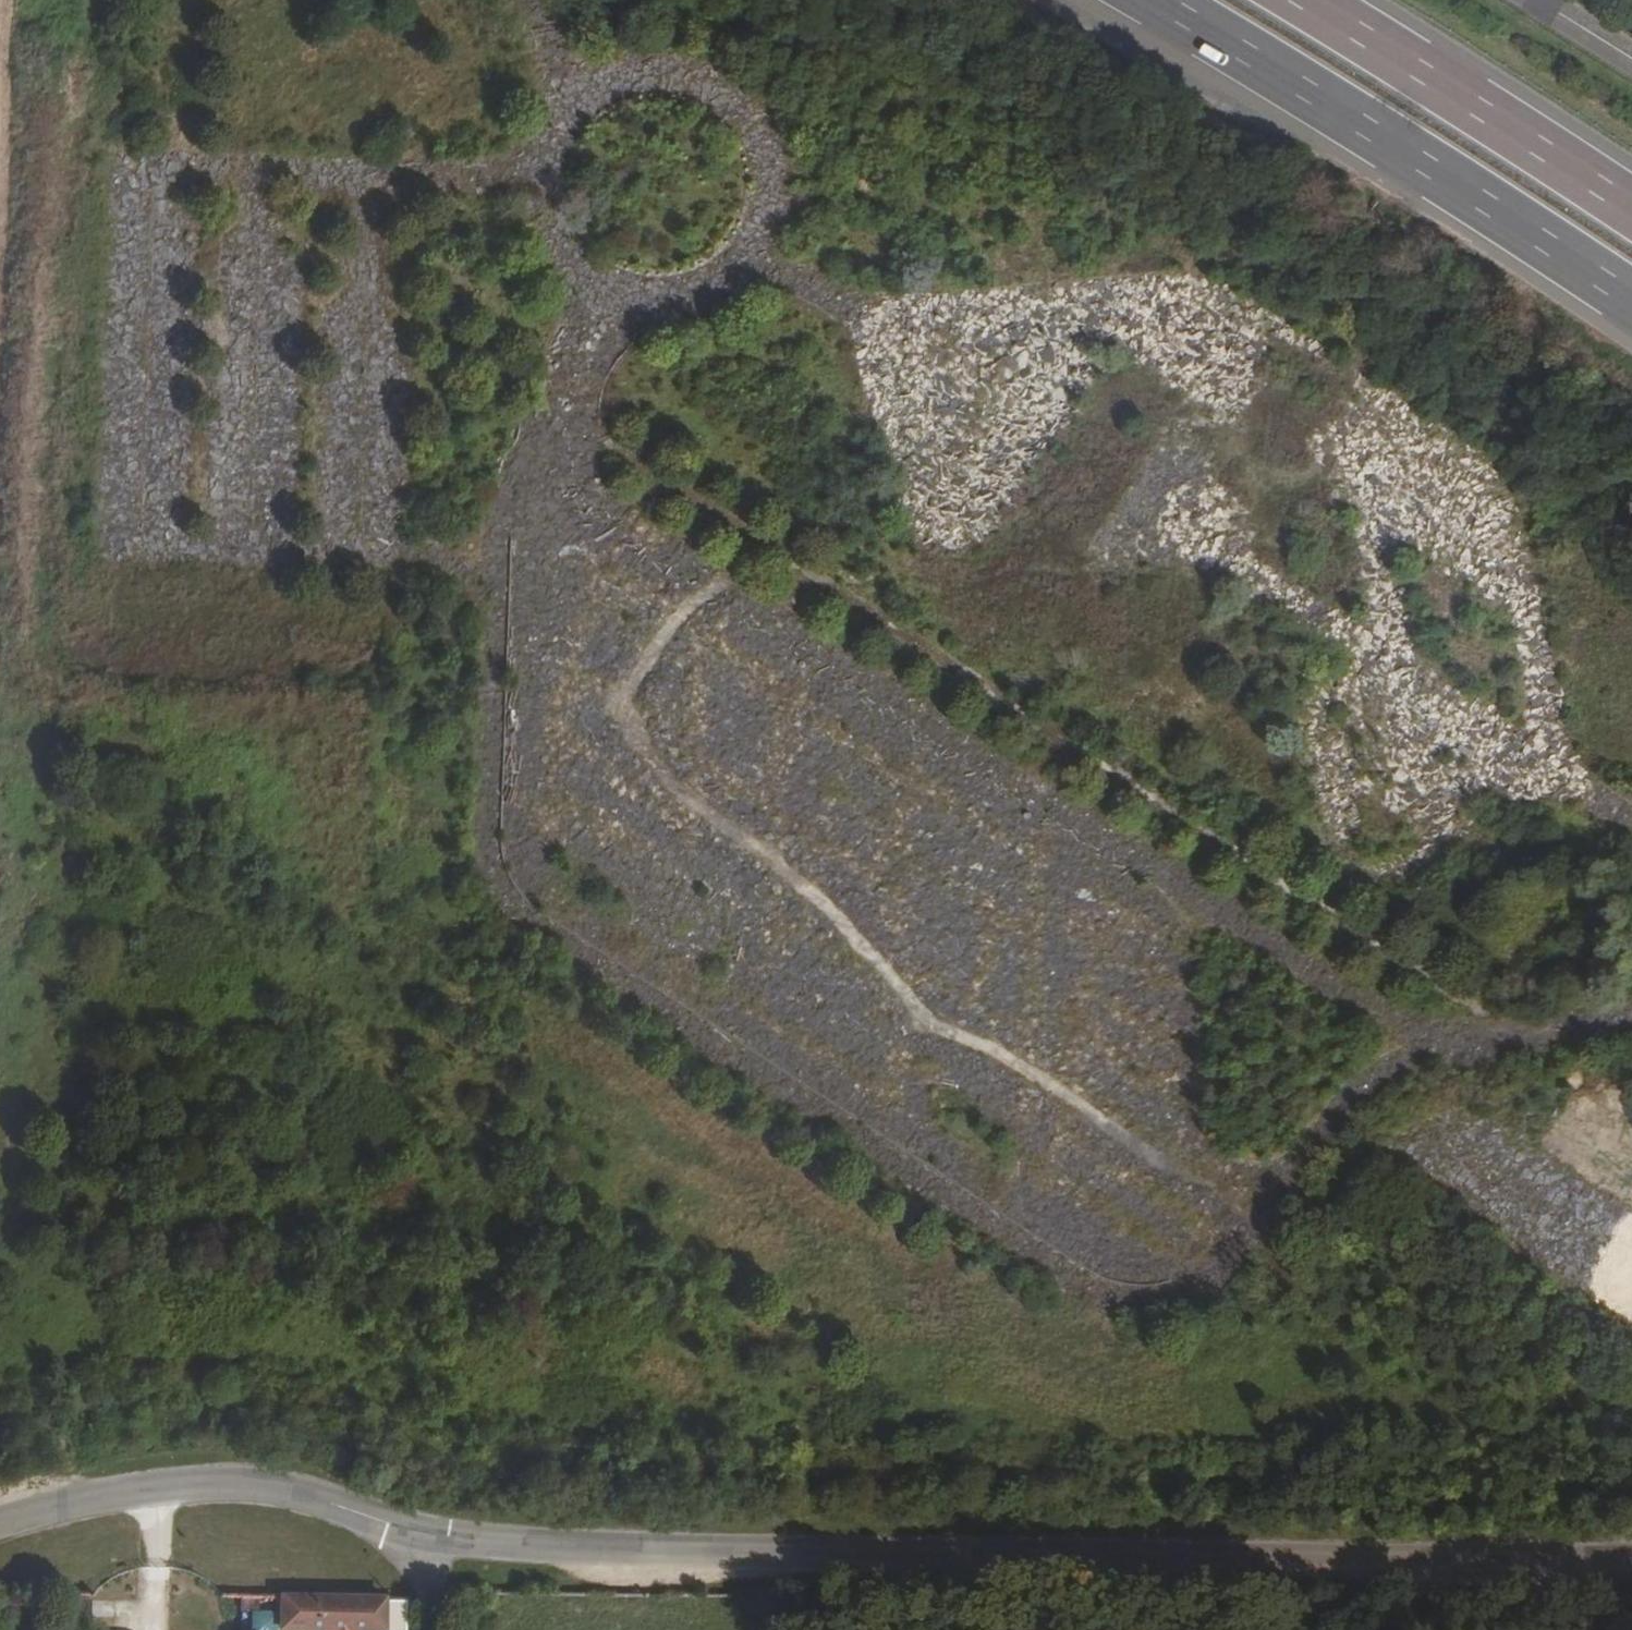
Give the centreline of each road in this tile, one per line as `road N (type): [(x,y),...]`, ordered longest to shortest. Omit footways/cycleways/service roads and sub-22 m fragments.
road 1 (tertiary): [(1631,1564),(642,1550),(448,1540),(252,1483),(200,1482),(51,1506),(0,1522)]
road 2 (motorway): [(1155,0),(1631,303)]
road 3 (motorway): [(1631,208),(1305,0)]

